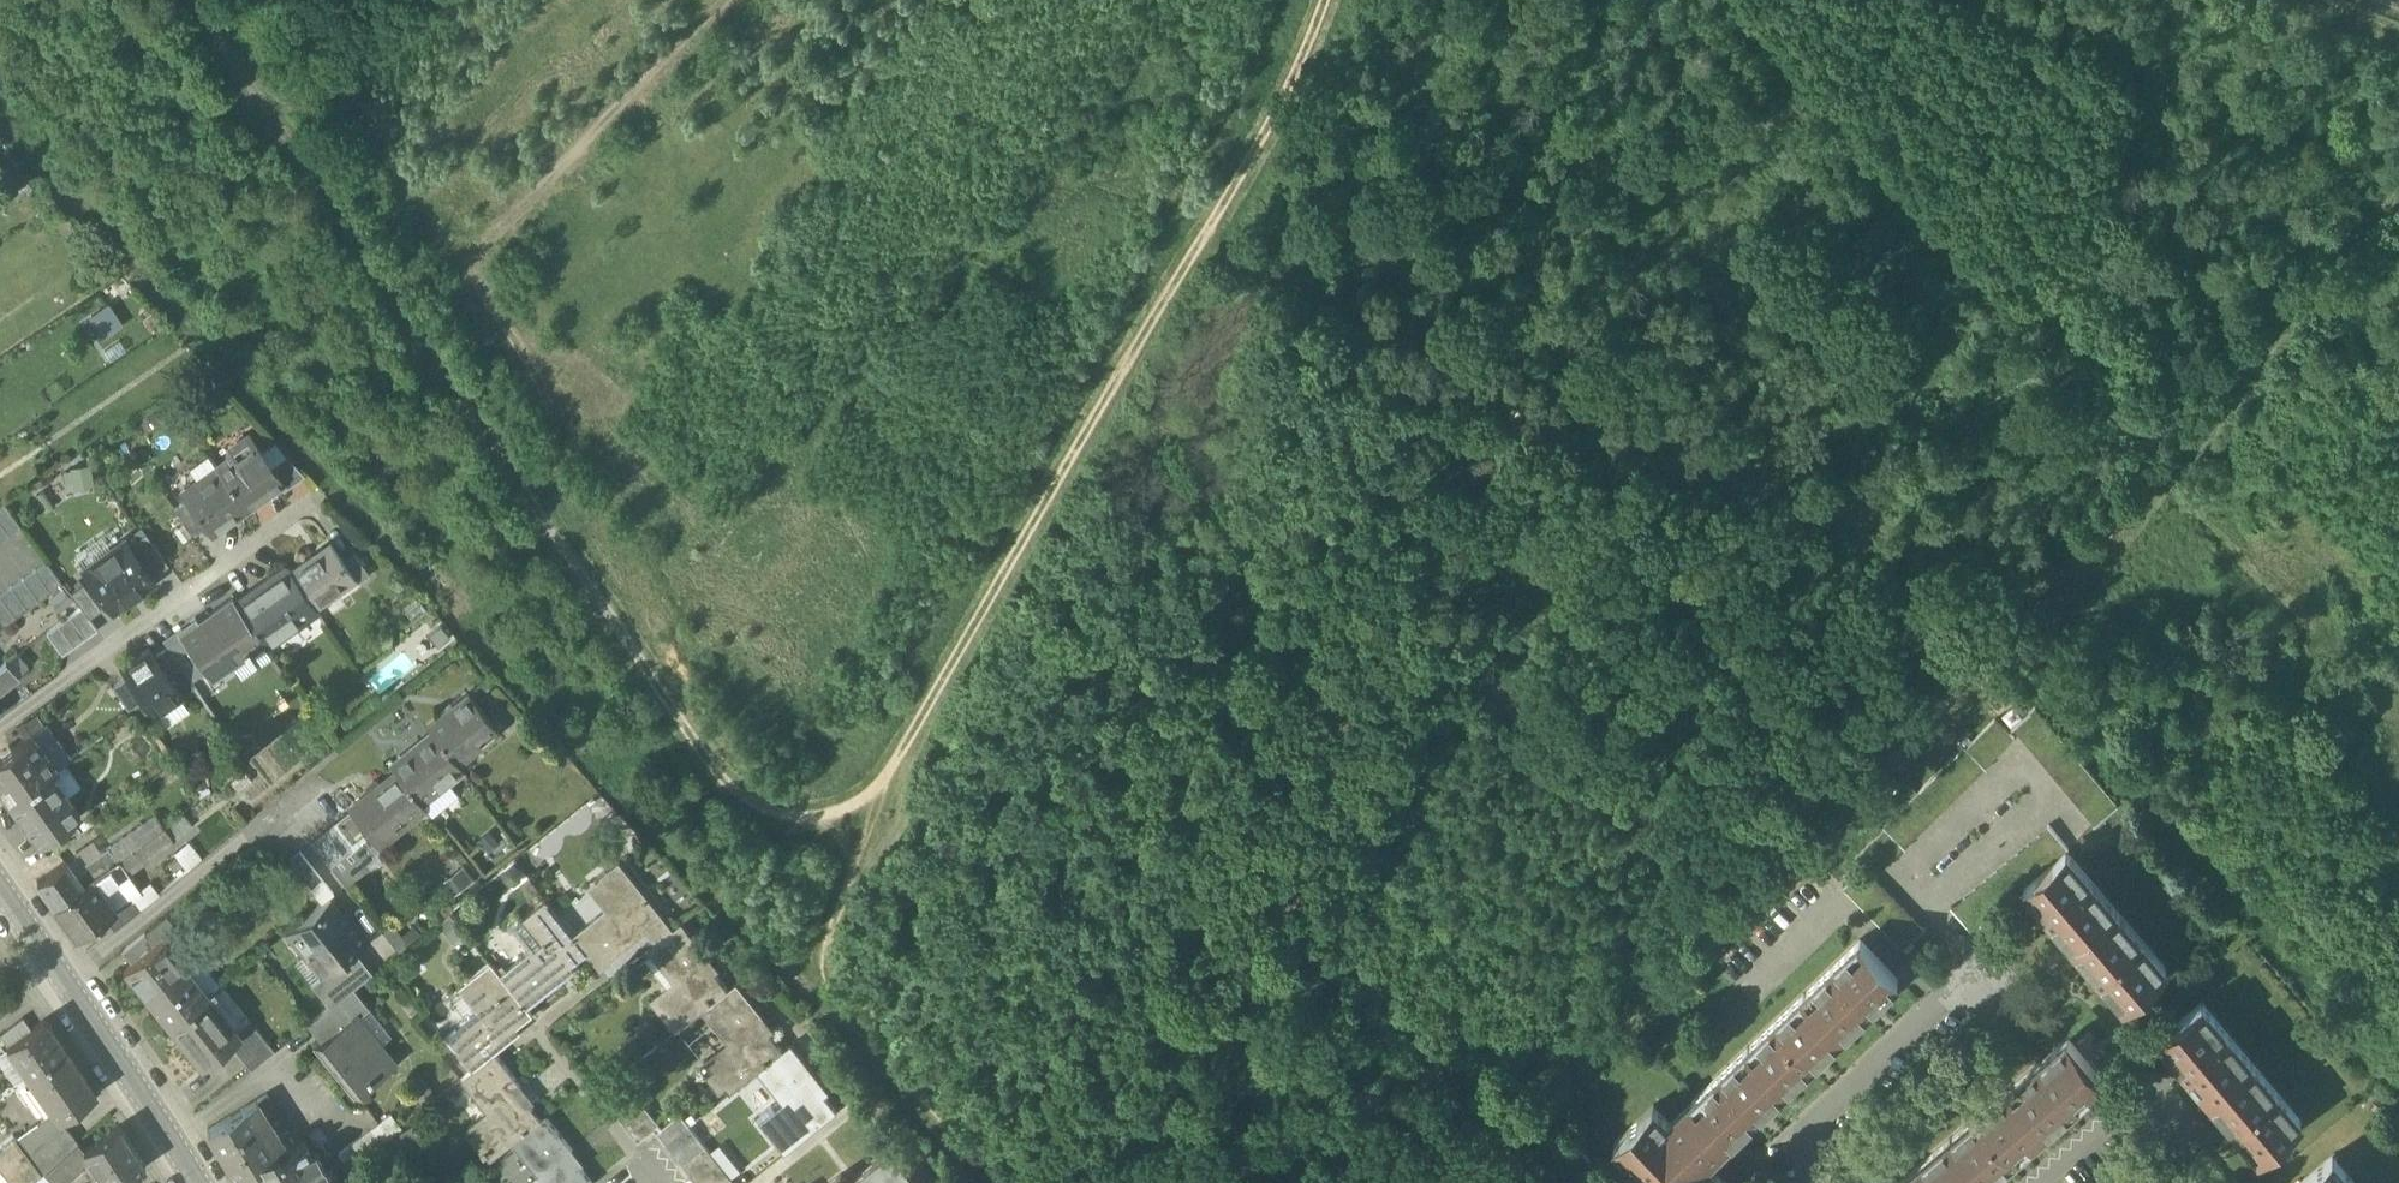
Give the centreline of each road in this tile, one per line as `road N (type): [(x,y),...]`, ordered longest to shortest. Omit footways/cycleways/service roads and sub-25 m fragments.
road 1 (track): [(1324,0),(1204,235),(880,792),(801,821),(726,791),(550,517),(194,0)]
road 2 (track): [(1502,1182),(1924,775),(2208,457),(2398,180)]
road 3 (track): [(2104,573),(1204,235)]
road 4 (track): [(273,114),(350,115),(365,128),(535,367),(553,416),(550,517)]
road 5 (track): [(828,817),(844,843),(808,959),(820,1003),(989,1182)]
road 6 (residential): [(0,728),(313,504)]
road 7 (track): [(462,265),(728,0)]
road 8 (tertiary): [(0,892),(192,1182)]
road 9 (track): [(2398,73),(2242,0)]

